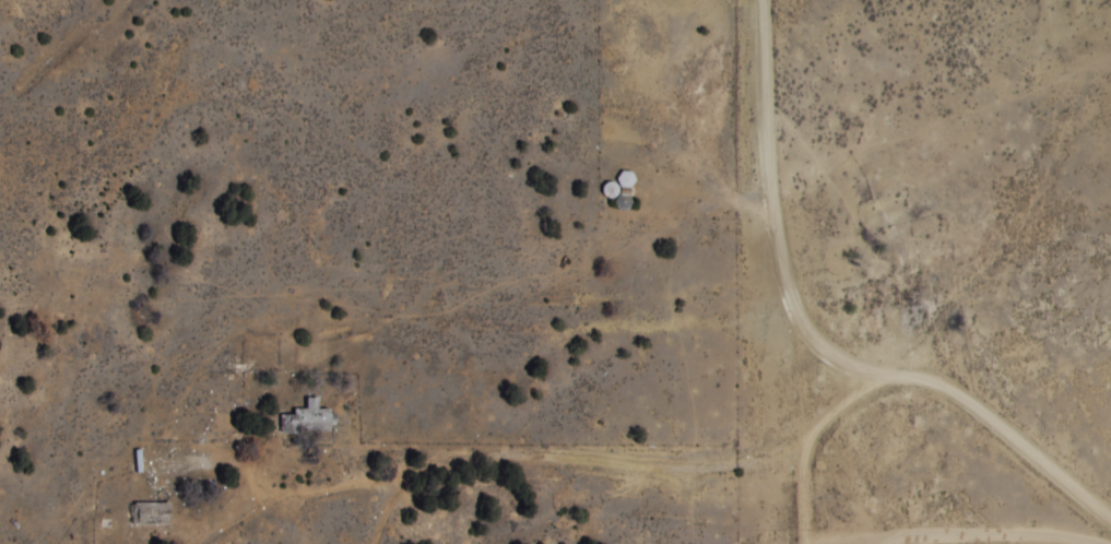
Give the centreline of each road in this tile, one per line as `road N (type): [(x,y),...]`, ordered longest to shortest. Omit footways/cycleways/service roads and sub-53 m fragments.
road 1 (residential): [(907,378),(849,399),(809,438),(745,468),(658,469),(348,445),(274,449),(255,465),(269,500),(204,543)]
road 2 (residential): [(788,288),(770,170),(765,0)]
road 3 (residential): [(803,543),(801,470),(809,438),(788,288)]
road 4 (residential): [(1110,519),(949,389),(907,378)]
road 5 (residential): [(483,456),(269,500)]
road 6 (residential): [(788,288),(812,338),(849,364),(907,378)]

